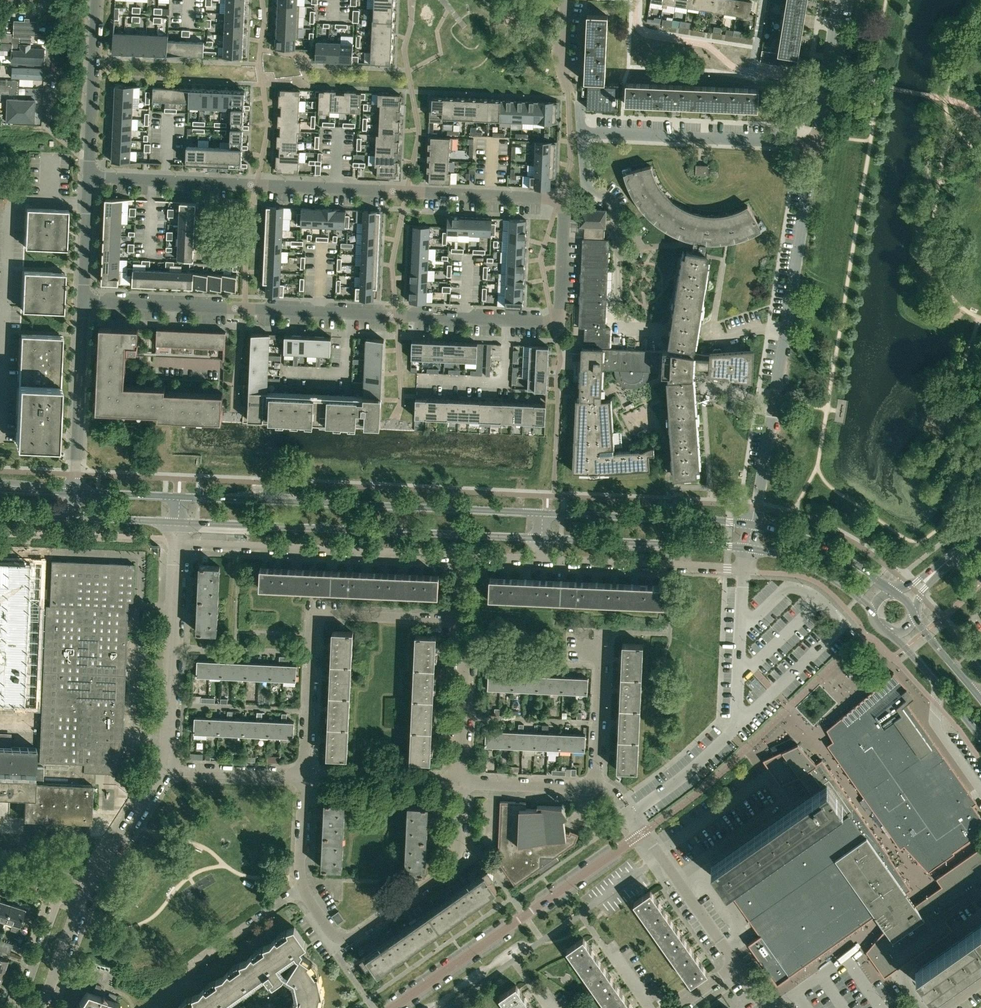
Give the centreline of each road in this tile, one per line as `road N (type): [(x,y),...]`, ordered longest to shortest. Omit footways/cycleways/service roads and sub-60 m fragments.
road 1 (residential): [(82,300),(554,322),(560,315),(566,200),(89,177)]
road 2 (primary): [(545,513),(177,497)]
road 3 (primary): [(177,522),(543,539)]
road 4 (residential): [(643,832),(390,1007)]
road 5 (residential): [(305,775),(314,623),(340,614),(462,619)]
road 6 (residential): [(744,572),(737,727),(630,814)]
road 7 (residential): [(176,543),(463,558)]
road 8 (residential): [(330,935),(342,940),(452,869),(459,858),(460,781)]
road 9 (residential): [(814,143),(581,133)]
road 10 (residential): [(166,768),(176,543)]
road 11 (primary): [(753,523),(545,513)]
road 12 (primary): [(543,539),(748,548)]
road 13 (residential): [(541,561),(744,572)]
road 14 (residential): [(73,493),(82,300)]
road 15 (residential): [(784,330),(814,143)]
road 16 (residential): [(89,177),(96,0)]
road 17 (residential): [(736,966),(643,832)]
road 18 (residential): [(460,781),(462,619)]
road 19 (primary): [(895,591),(830,548),(753,523)]
road 20 (residential): [(596,788),(601,632)]
road 21 (residential): [(84,900),(166,768)]
road 22 (primary): [(748,548),(827,575),(874,616)]
road 23 (residential): [(186,968),(300,885)]
road 24 (residential): [(305,775),(166,768)]
road 25 (residential): [(596,788),(460,781)]
road 26 (residential): [(618,246),(614,200),(605,190),(585,189),(581,133)]
road 27 (primary): [(892,636),(980,739)]
road 28 (residential): [(753,523),(772,399)]
road 29 (residential): [(50,0),(48,125)]
road 30 (residential): [(660,335),(621,331),(618,246)]
road 31 (residential): [(82,300),(89,177)]
road 32 (residential): [(17,1007),(59,893)]

